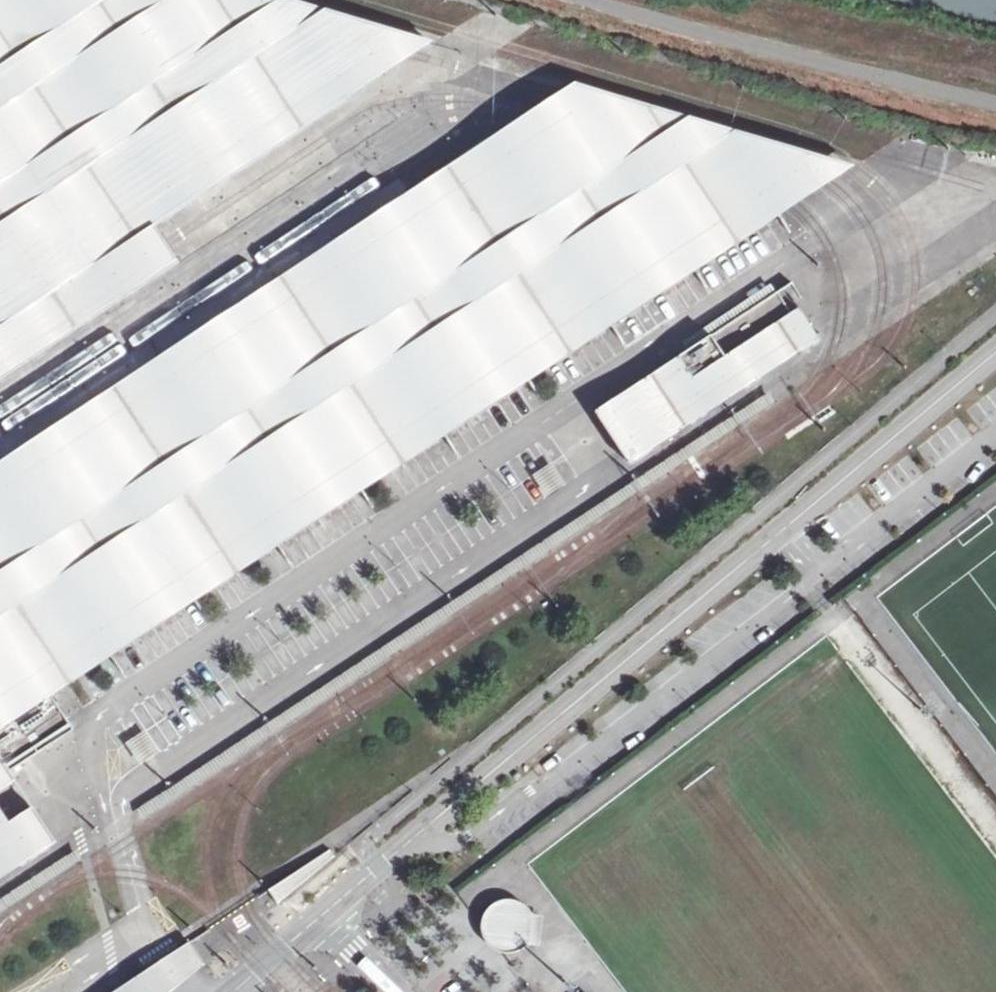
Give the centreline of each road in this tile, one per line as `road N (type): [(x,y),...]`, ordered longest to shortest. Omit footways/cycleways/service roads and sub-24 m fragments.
road 1 (unclassified): [(995,351),(239,991)]

